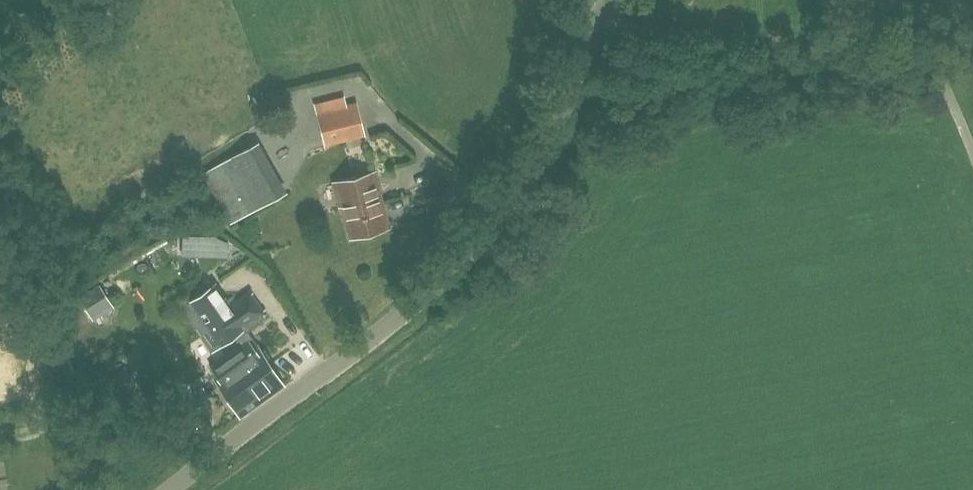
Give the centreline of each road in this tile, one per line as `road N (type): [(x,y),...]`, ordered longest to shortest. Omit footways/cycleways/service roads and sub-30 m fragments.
road 1 (tertiary): [(176,489),(480,262),(549,149),(598,28)]
road 2 (unclassified): [(933,61),(674,44),(598,28)]
road 3 (residential): [(972,175),(933,61)]

